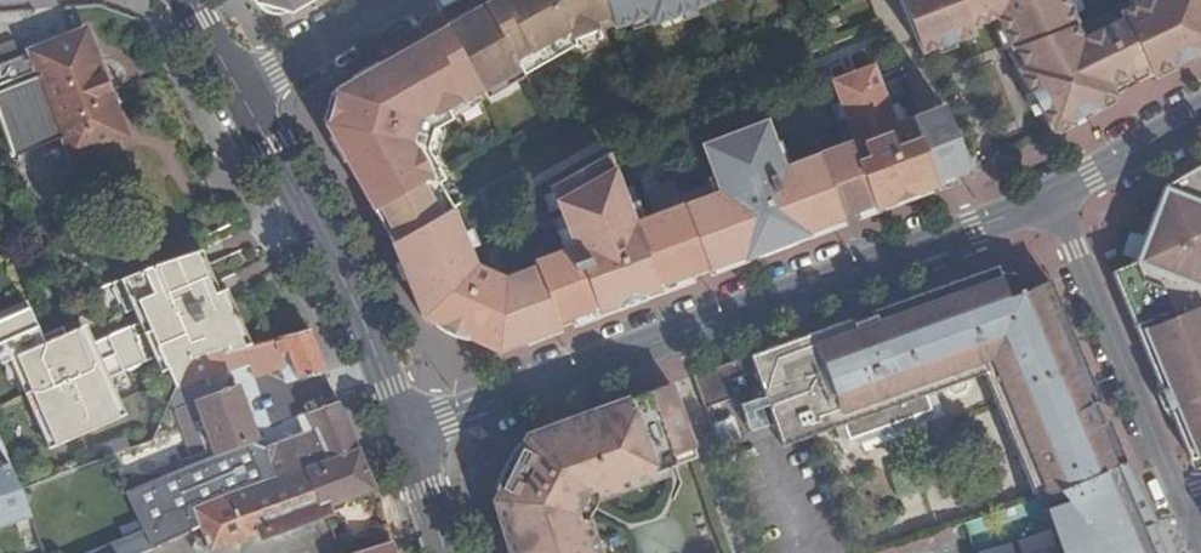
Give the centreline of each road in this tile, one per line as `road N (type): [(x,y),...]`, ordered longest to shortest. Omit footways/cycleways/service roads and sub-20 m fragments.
road 1 (residential): [(408,432),(1054,192)]
road 2 (tertiary): [(243,89),(341,277),(408,432)]
road 3 (residential): [(1054,192),(1182,502)]
road 4 (residential): [(393,0),(243,89)]
road 5 (residential): [(1054,192),(1200,113)]
road 6 (tertiary): [(408,432),(448,552)]

